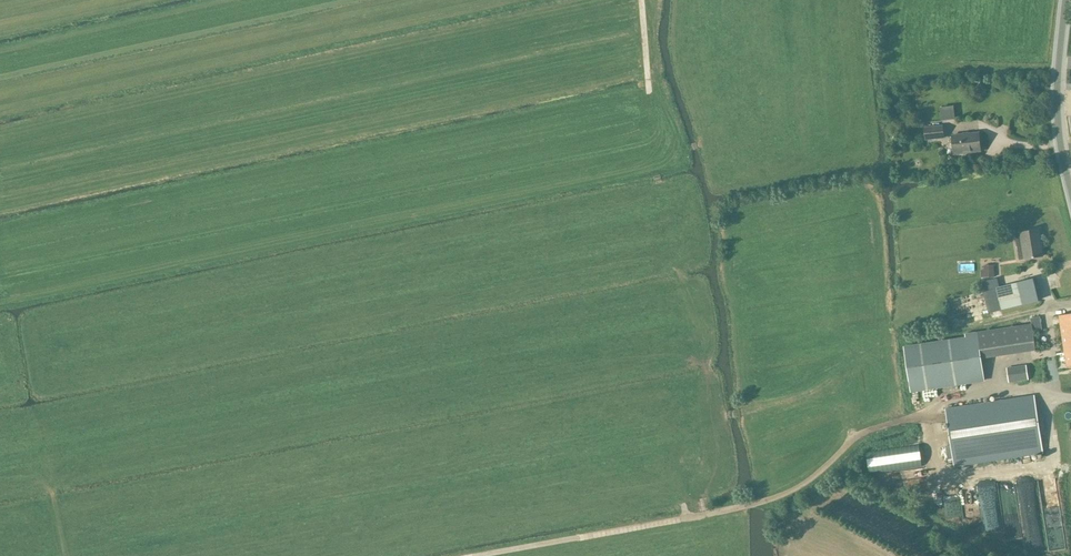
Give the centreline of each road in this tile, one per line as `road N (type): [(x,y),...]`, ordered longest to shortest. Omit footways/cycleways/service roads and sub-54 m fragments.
road 1 (track): [(476,555),(767,500),(821,473),(858,435),(922,415)]
road 2 (secondary): [(1070,188),(1060,138),(1066,0)]

